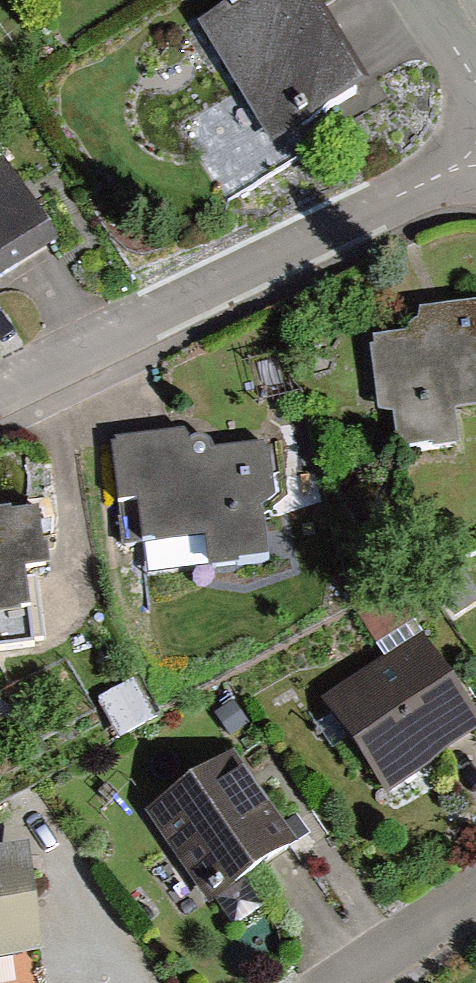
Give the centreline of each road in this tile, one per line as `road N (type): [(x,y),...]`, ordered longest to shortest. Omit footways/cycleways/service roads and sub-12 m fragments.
road 1 (residential): [(0,384),(475,157)]
road 2 (residential): [(475,893),(343,982)]

